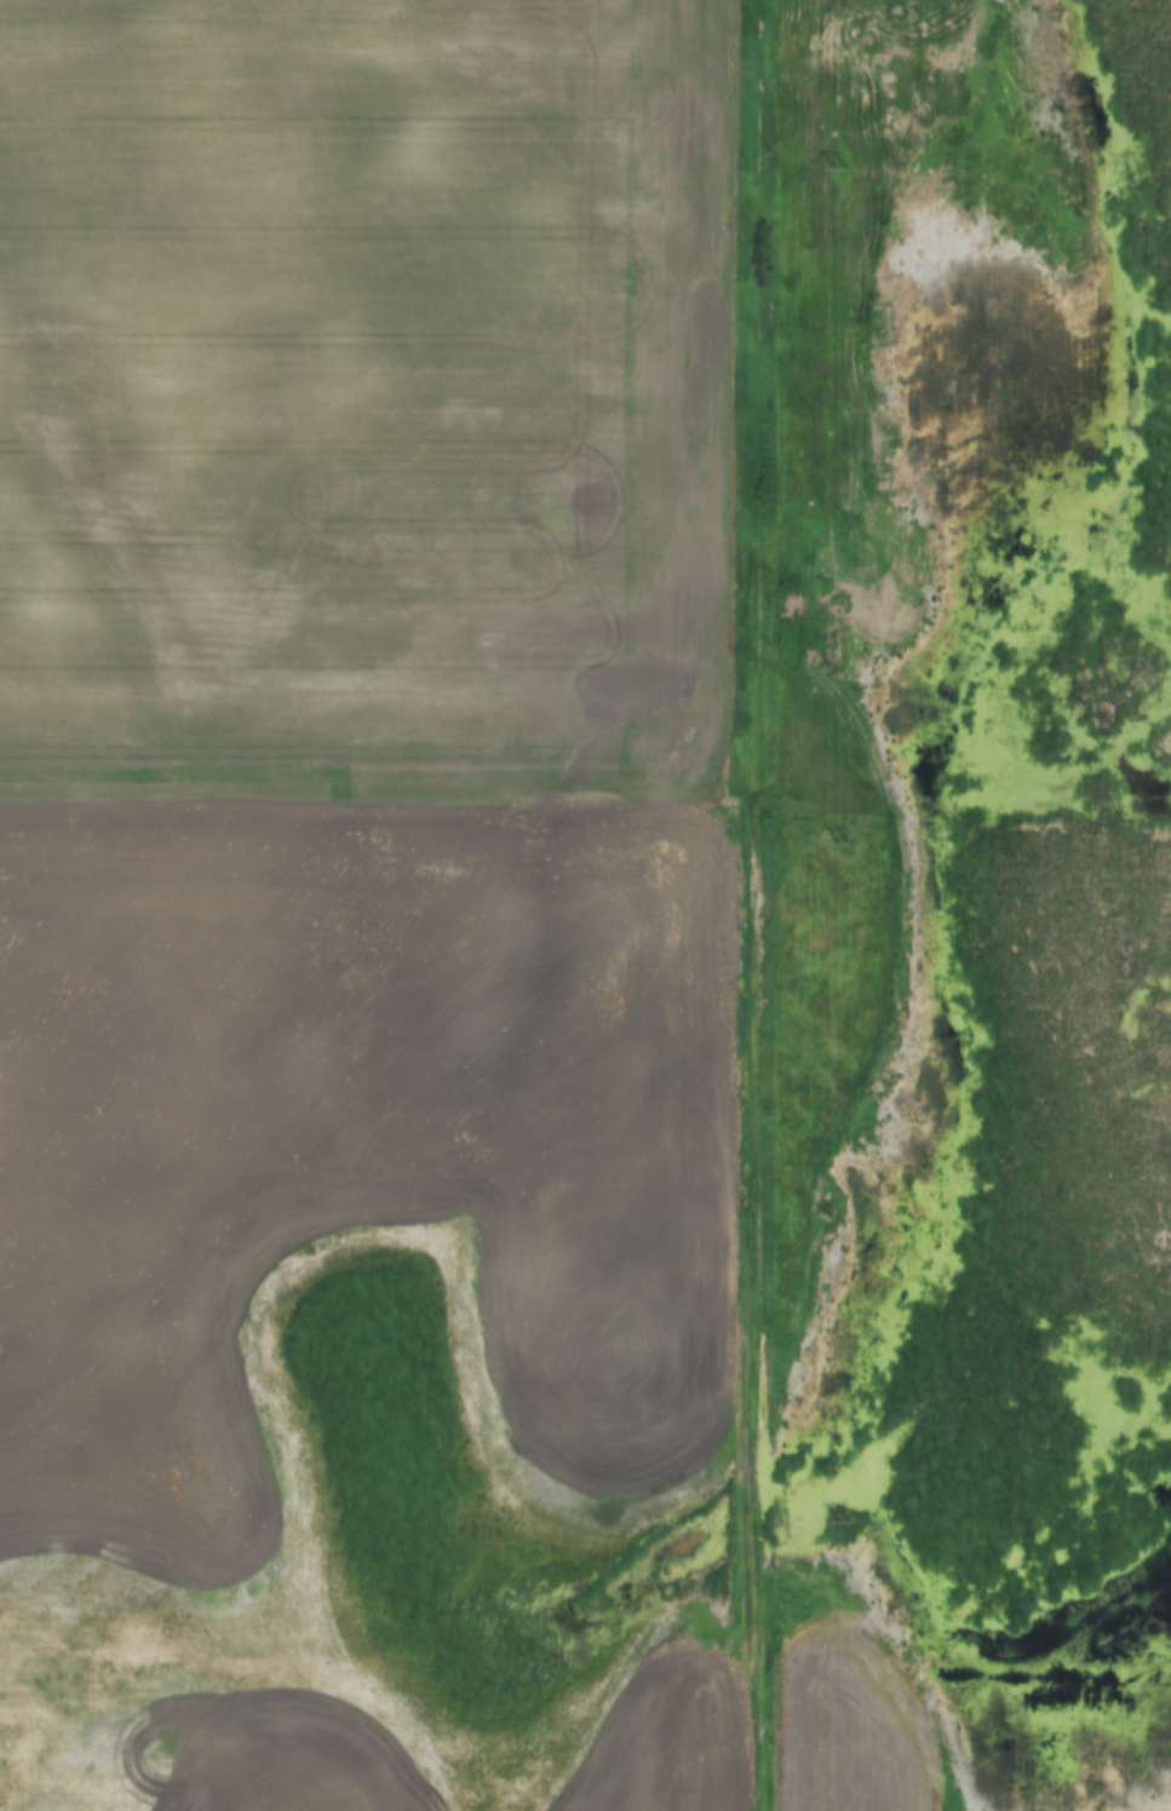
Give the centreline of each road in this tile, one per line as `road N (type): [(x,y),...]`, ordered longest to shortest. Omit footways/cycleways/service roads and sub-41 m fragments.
road 1 (track): [(759,1810),(755,0)]

